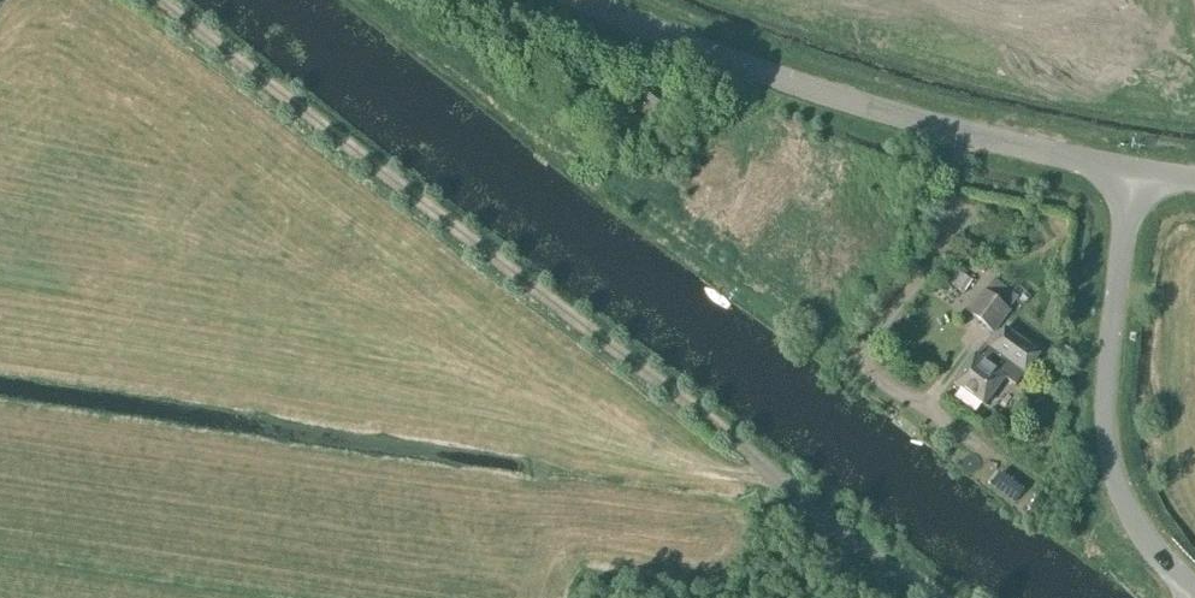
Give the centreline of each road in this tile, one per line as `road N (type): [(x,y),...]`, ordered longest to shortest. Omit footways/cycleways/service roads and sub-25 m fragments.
road 1 (track): [(159,0),(736,440),(790,497),(880,557)]
road 2 (tertiary): [(1132,170),(843,99),(577,0)]
road 3 (tertiary): [(1194,592),(1139,531),(1108,458),(1107,393),(1132,170)]

